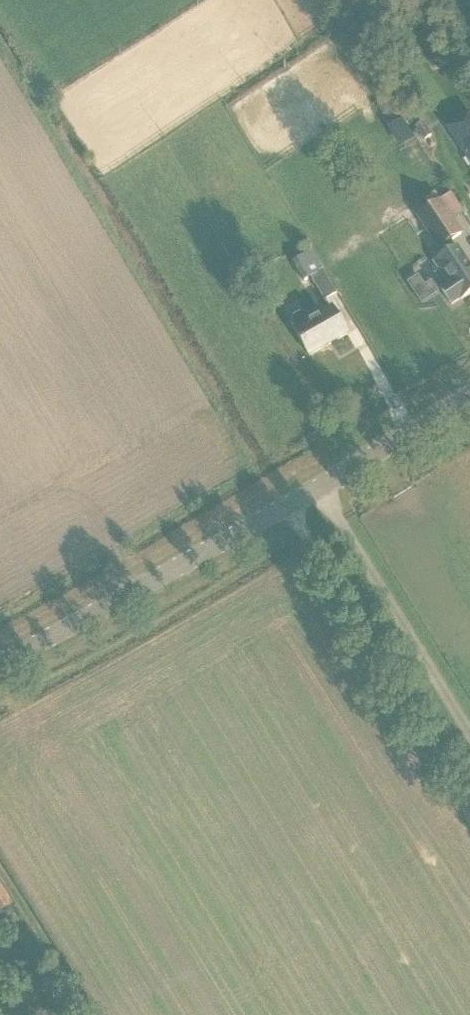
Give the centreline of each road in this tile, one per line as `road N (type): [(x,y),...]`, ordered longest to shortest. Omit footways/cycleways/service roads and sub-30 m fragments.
road 1 (tertiary): [(469,394),(0,671)]

